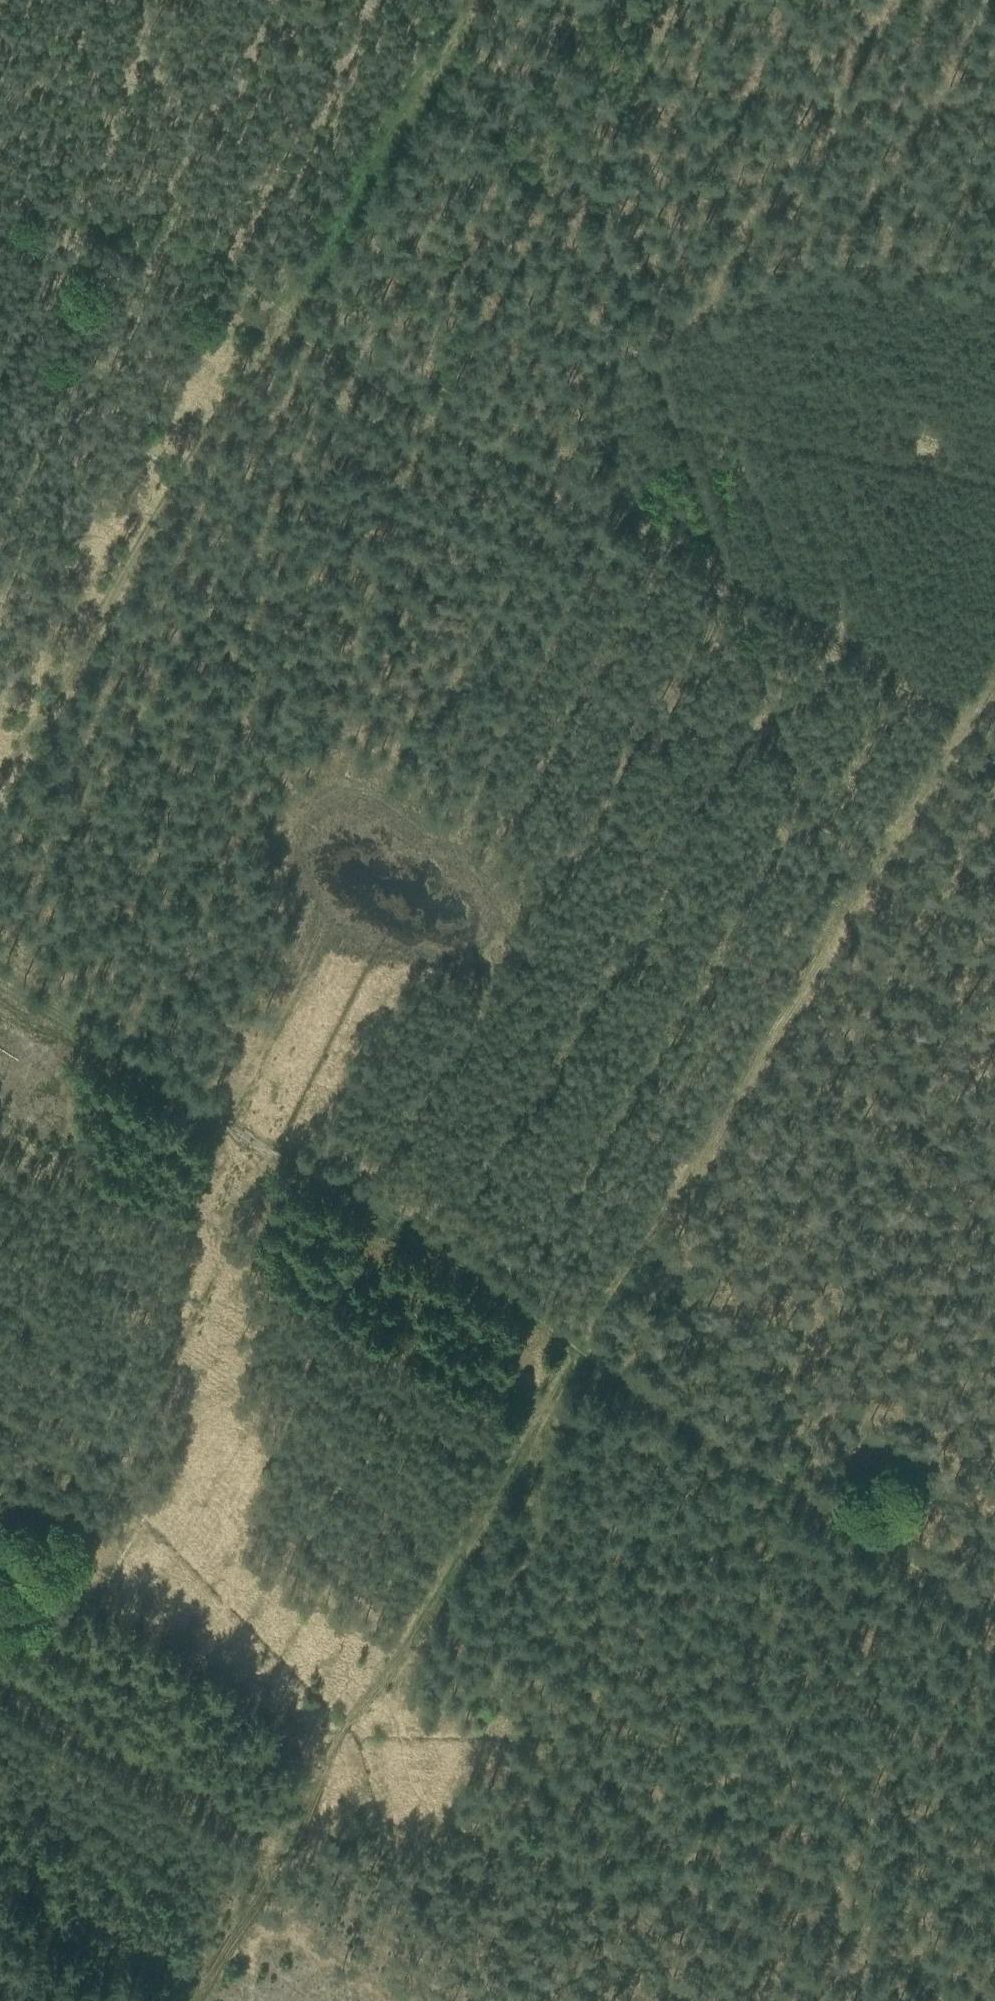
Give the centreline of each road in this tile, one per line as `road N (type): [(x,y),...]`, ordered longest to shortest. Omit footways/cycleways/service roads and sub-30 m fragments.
road 1 (track): [(994,1620),(584,1370),(0,990)]
road 2 (track): [(201,2000),(584,1370)]

